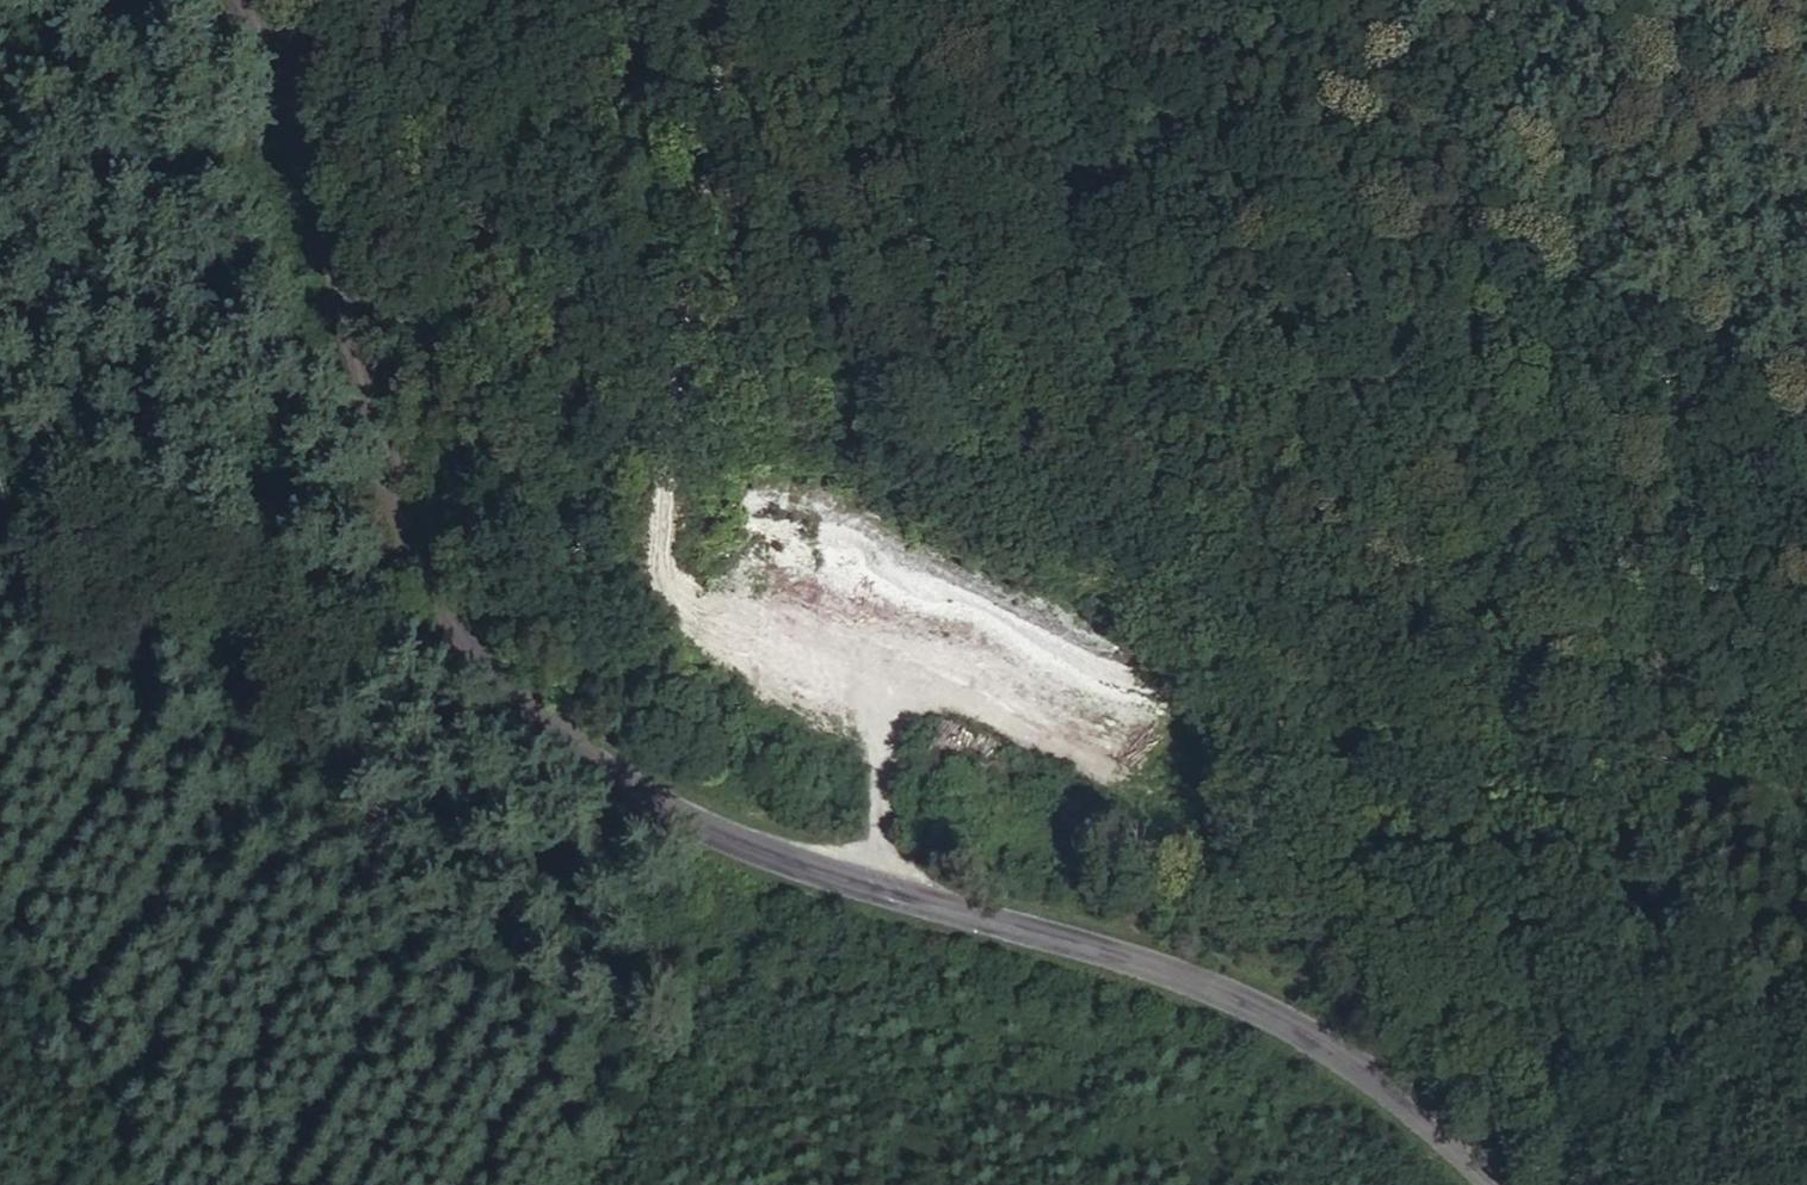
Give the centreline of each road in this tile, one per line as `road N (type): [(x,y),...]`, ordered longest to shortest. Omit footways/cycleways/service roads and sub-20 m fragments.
road 1 (secondary): [(219,0),(251,66),(387,496),(429,598),(477,670),(546,745),(627,806),(710,843),(1177,975),(1274,1016),(1362,1068),(1491,1184)]

